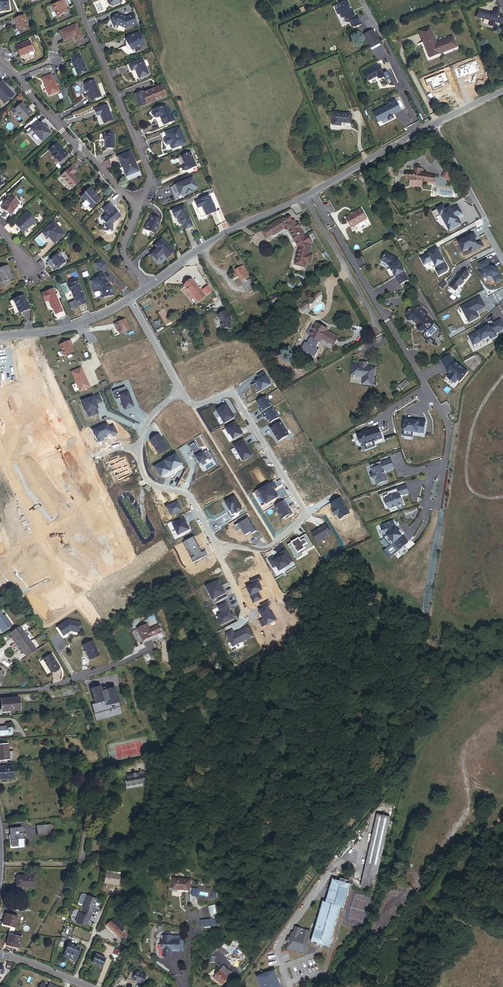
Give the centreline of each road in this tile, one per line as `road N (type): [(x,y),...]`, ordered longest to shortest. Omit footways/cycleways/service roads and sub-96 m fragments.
road 1 (residential): [(313,193),(450,427),(445,465)]
road 2 (residential): [(217,546),(263,550),(305,513),(232,392),(194,404),(179,390)]
road 3 (residential): [(80,0),(151,179),(137,210)]
road 4 (residential): [(137,210),(0,59)]
road 5 (residential): [(148,287),(231,230),(313,193)]
road 6 (residential): [(313,193),(435,122)]
road 7 (residential): [(0,337),(63,331),(130,300)]
road 8 (residential): [(138,451),(147,481),(188,496),(217,546)]

